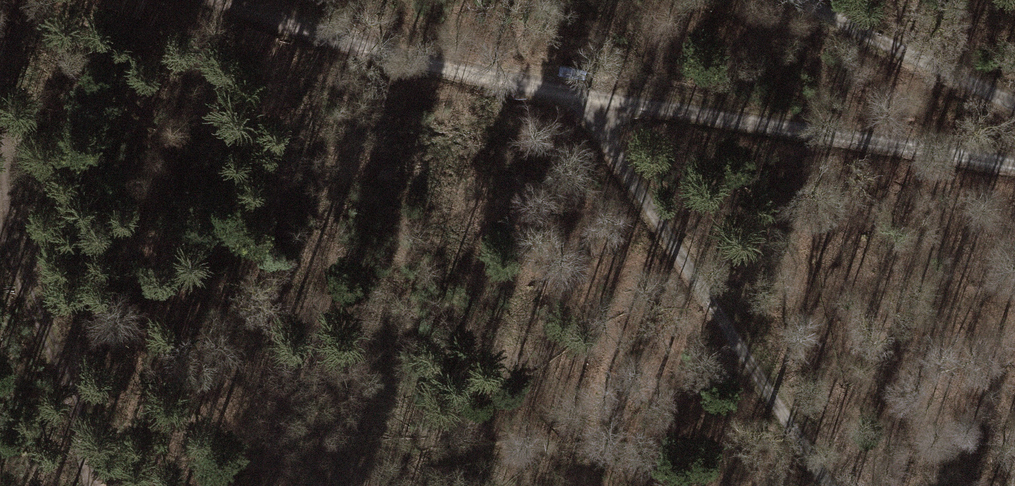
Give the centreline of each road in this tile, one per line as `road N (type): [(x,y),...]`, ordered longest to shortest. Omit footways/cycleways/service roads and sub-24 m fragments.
road 1 (track): [(219,0),(416,61),(1014,163)]
road 2 (track): [(592,95),(610,150),(831,485)]
road 3 (track): [(0,132),(1,207),(91,485)]
road 4 (track): [(1014,104),(799,0)]

